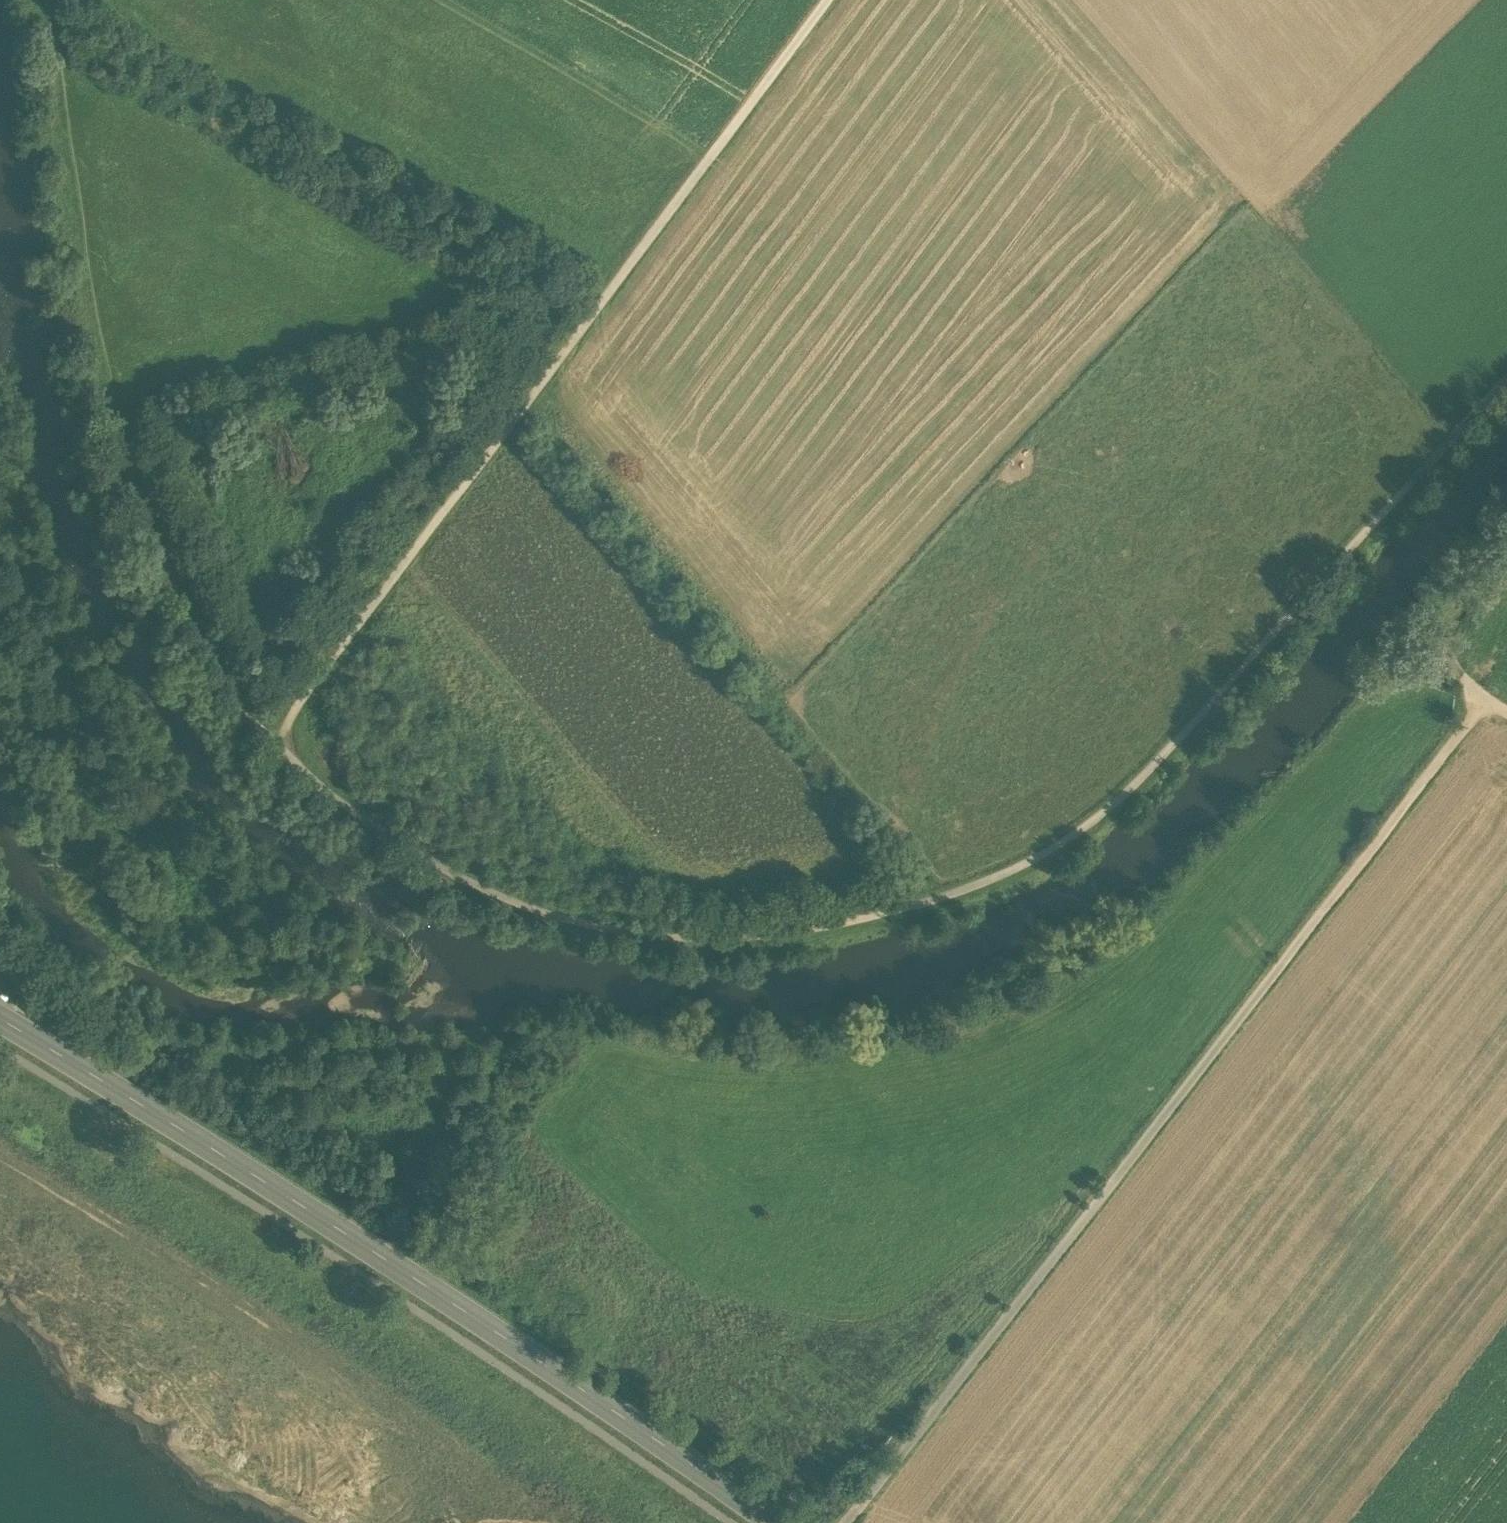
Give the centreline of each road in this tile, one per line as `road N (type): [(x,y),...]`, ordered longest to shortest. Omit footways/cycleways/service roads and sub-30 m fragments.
road 1 (track): [(298,760),(357,816),(416,853),(558,924),(703,949),(819,942),(929,919),(1048,872),(1158,791),(1506,402)]
road 2 (track): [(1506,712),(1118,1209),(973,1362),(843,1522)]
road 3 (track): [(298,760),(337,685),(852,0)]
road 4 (secondary): [(775,1522),(312,1212),(0,1019)]
road 5 (track): [(1506,712),(1483,698),(1469,661),(1506,598)]

